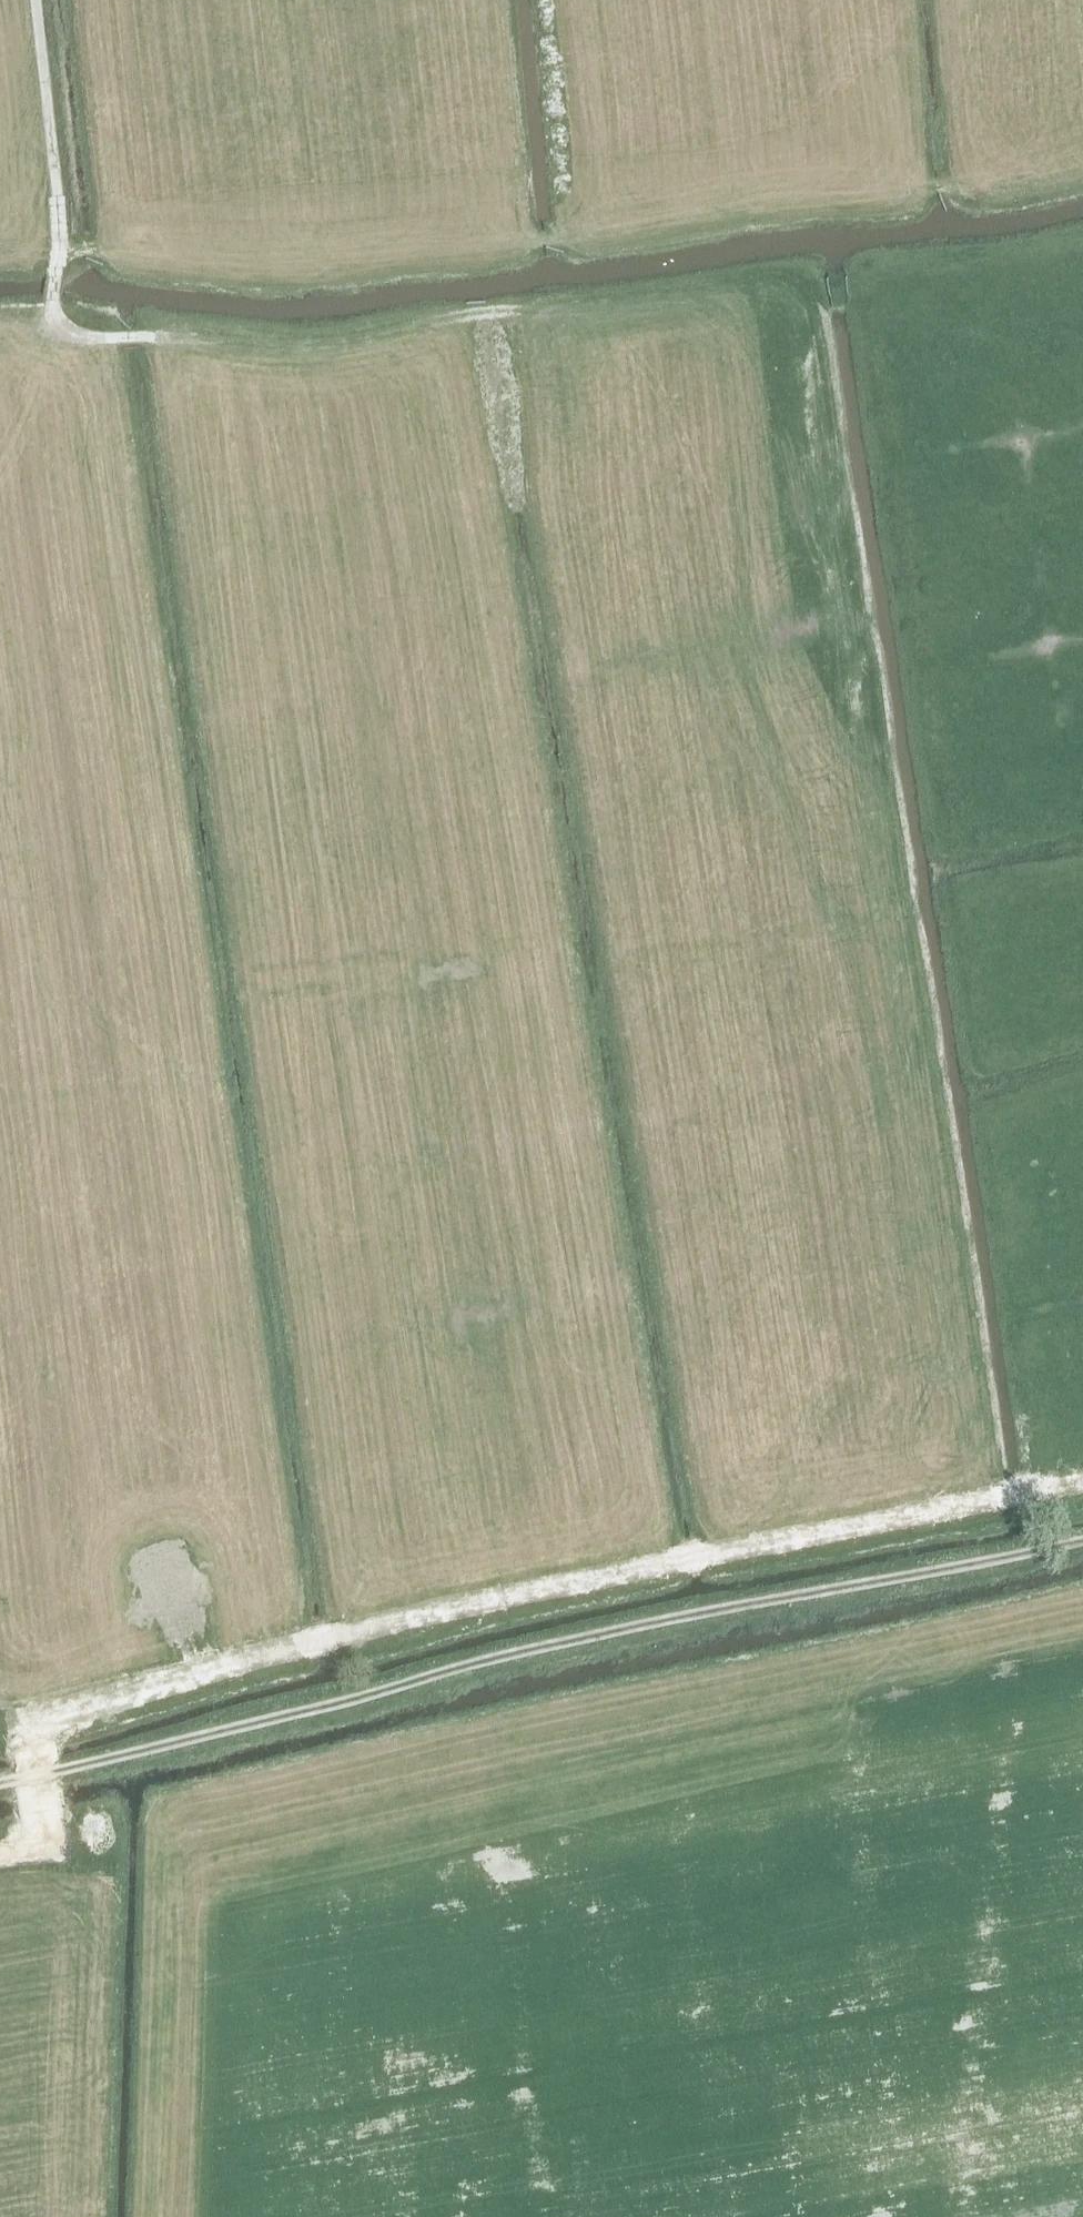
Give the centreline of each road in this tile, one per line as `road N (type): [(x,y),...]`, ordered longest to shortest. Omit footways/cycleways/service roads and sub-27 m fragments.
road 1 (unclassified): [(0,1786),(500,1661),(1082,1543)]

